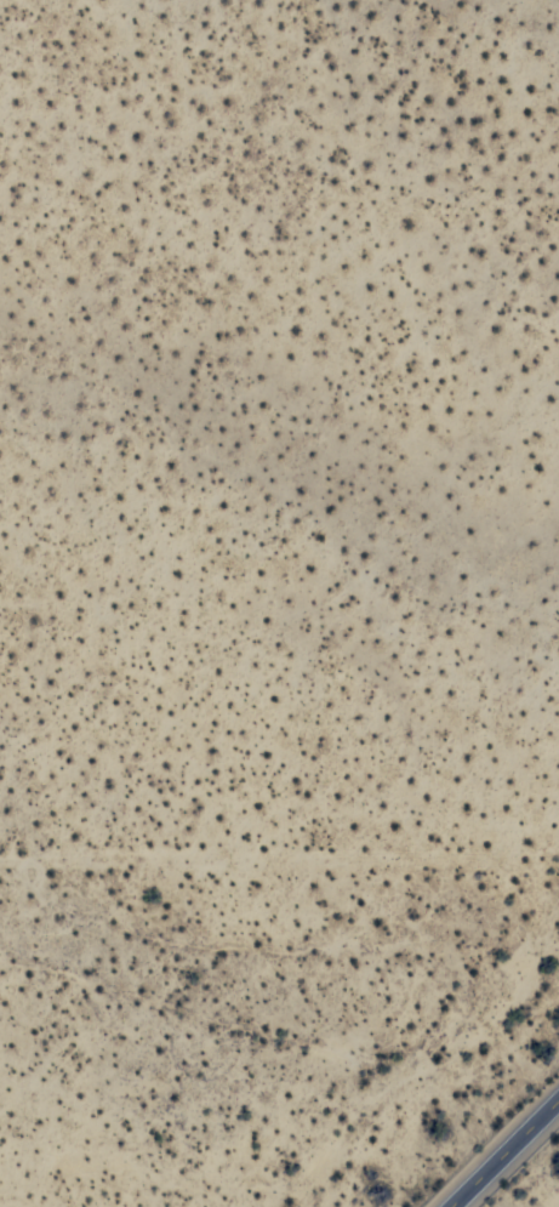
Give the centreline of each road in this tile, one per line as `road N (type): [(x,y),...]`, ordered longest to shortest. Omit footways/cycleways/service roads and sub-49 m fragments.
road 1 (primary): [(453,1206),(558,1103)]

